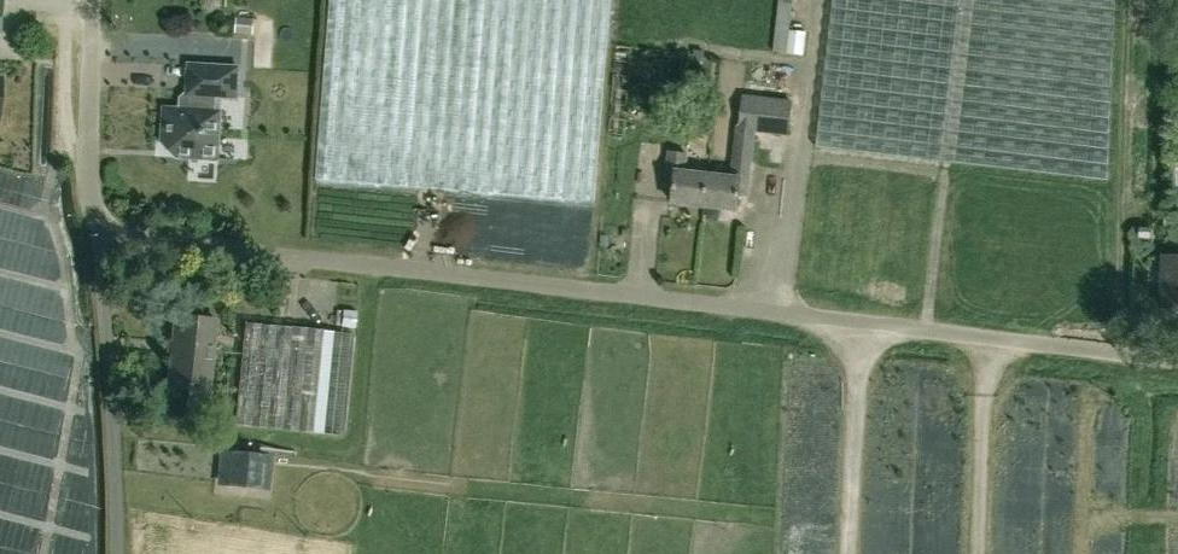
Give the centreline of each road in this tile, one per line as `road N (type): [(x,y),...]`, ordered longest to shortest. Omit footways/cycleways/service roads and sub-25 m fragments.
road 1 (unclassified): [(1177,360),(108,232)]
road 2 (unclassified): [(116,553),(101,276),(108,232)]
road 3 (unclassified): [(108,232),(94,212),(87,172),(92,0)]

